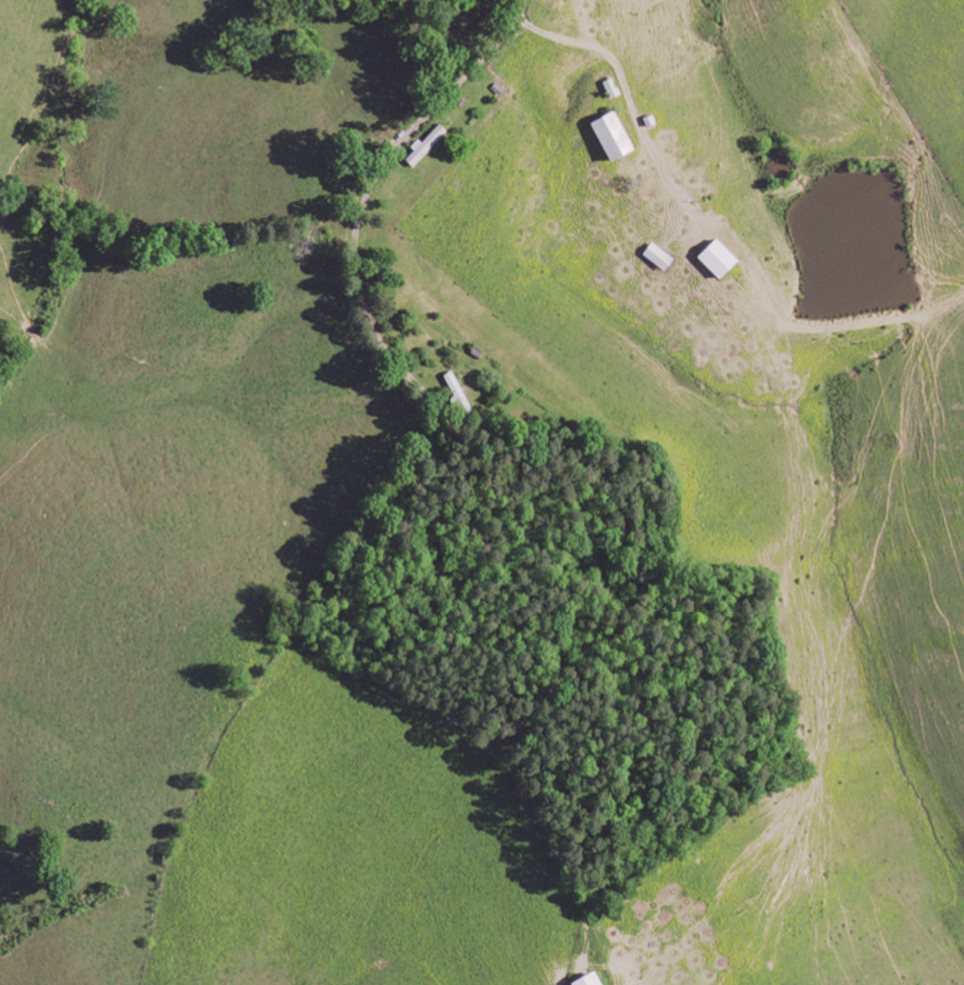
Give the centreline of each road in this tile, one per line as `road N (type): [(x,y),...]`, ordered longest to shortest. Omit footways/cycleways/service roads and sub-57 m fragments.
road 1 (residential): [(516,18),(701,227)]

